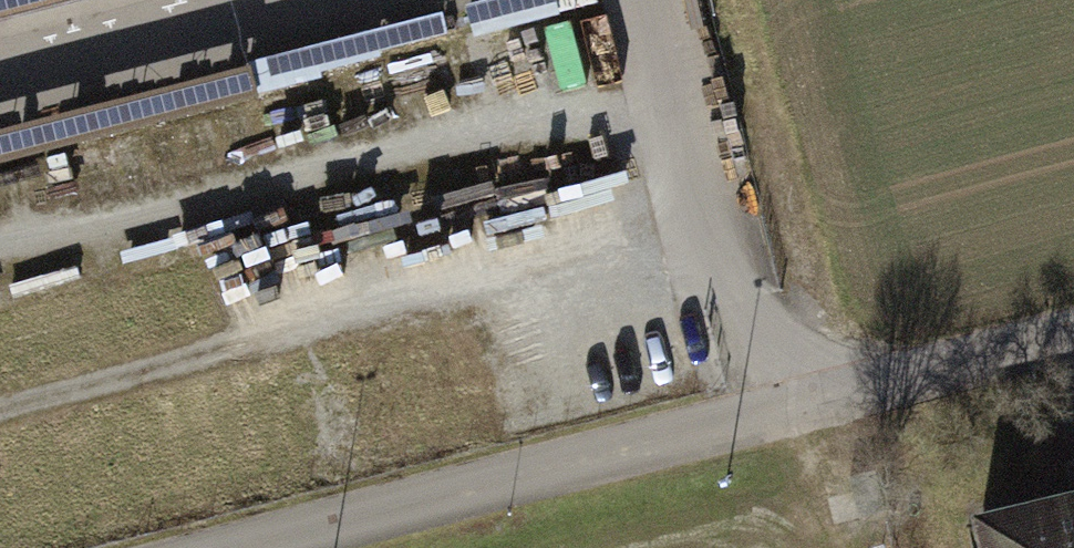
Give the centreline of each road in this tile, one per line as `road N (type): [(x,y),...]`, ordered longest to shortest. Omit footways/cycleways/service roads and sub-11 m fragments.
road 1 (residential): [(139,547),(1073,320)]
road 2 (track): [(0,241),(432,142),(667,114)]
road 3 (track): [(831,381),(737,0)]

